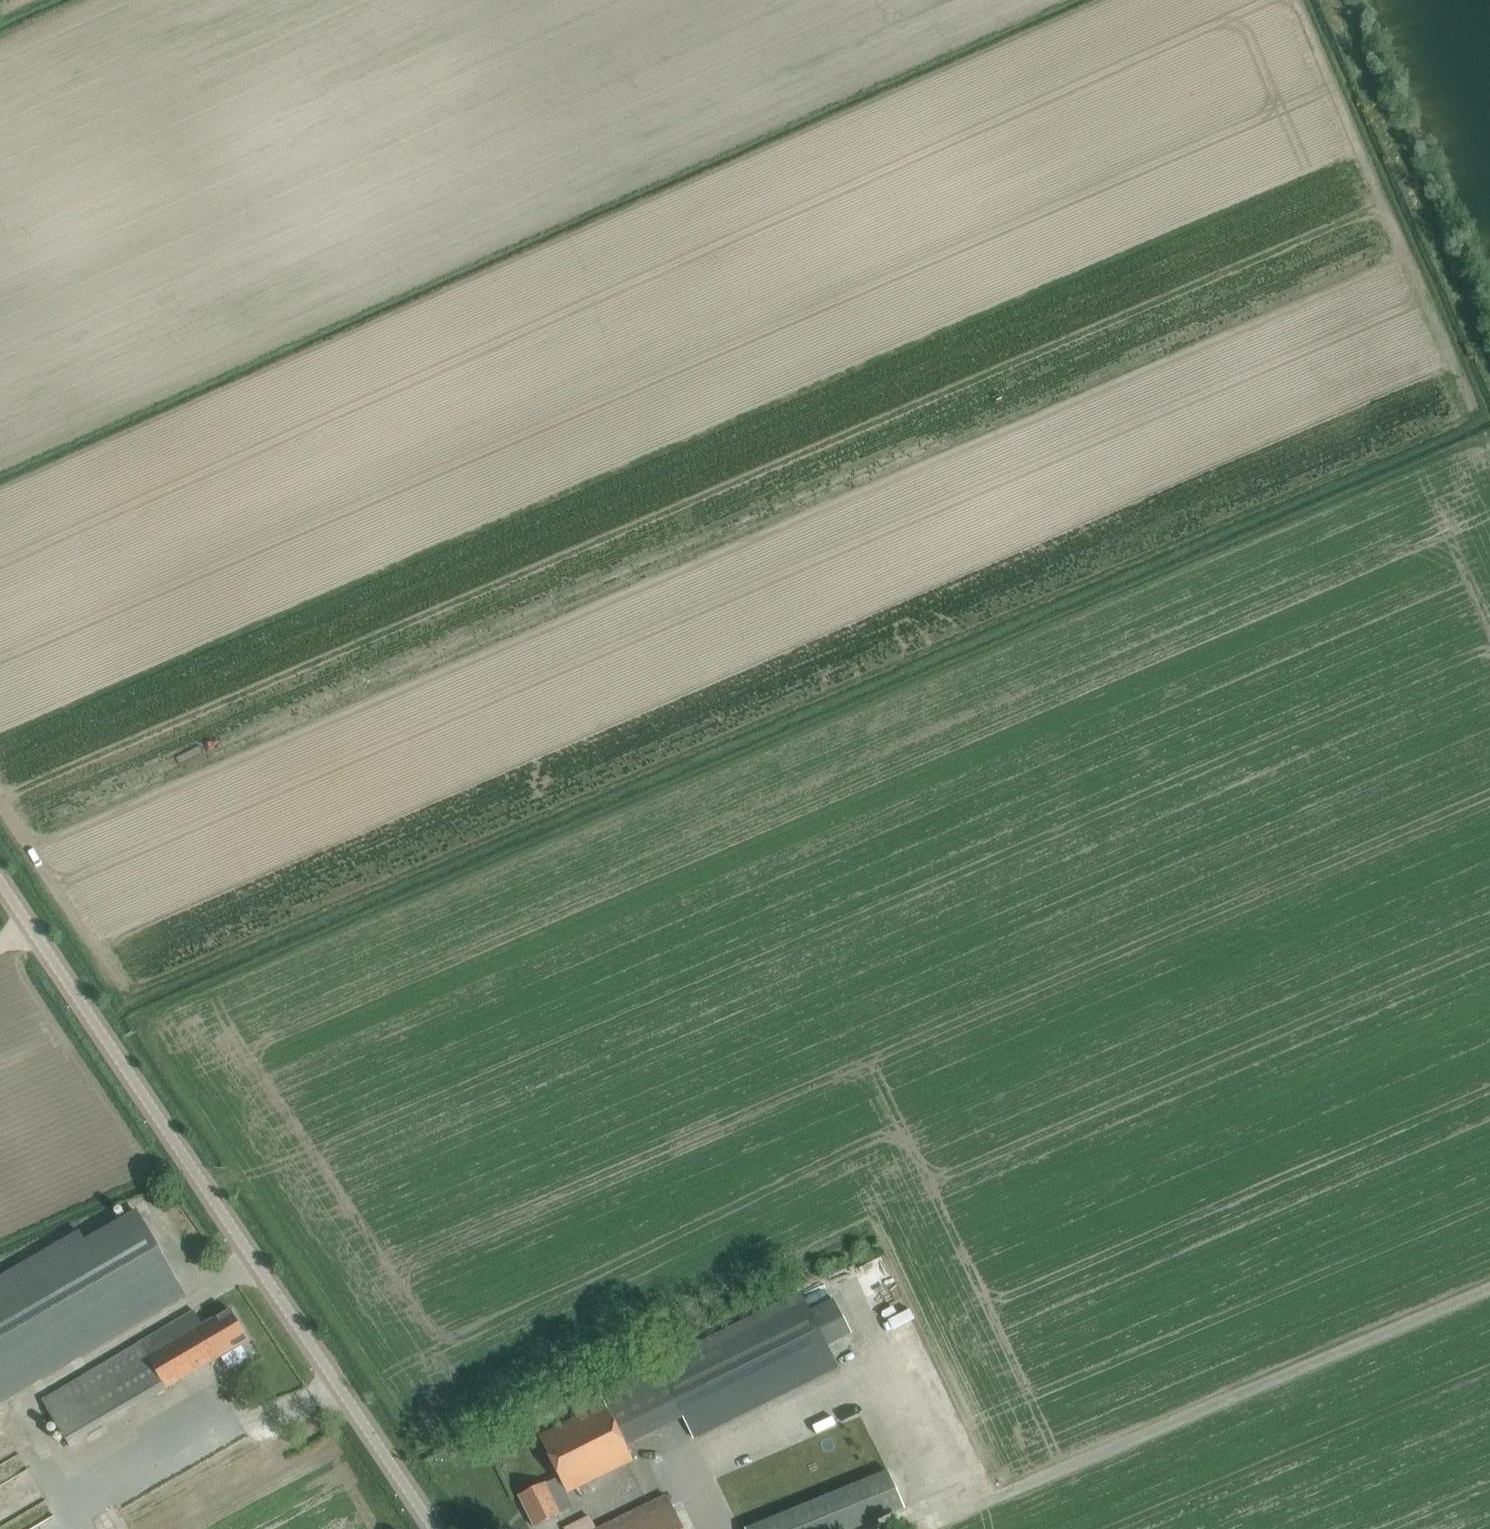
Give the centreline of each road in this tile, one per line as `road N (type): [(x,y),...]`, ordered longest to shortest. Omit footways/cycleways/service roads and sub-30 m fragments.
road 1 (tertiary): [(433,1528),(0,881)]

